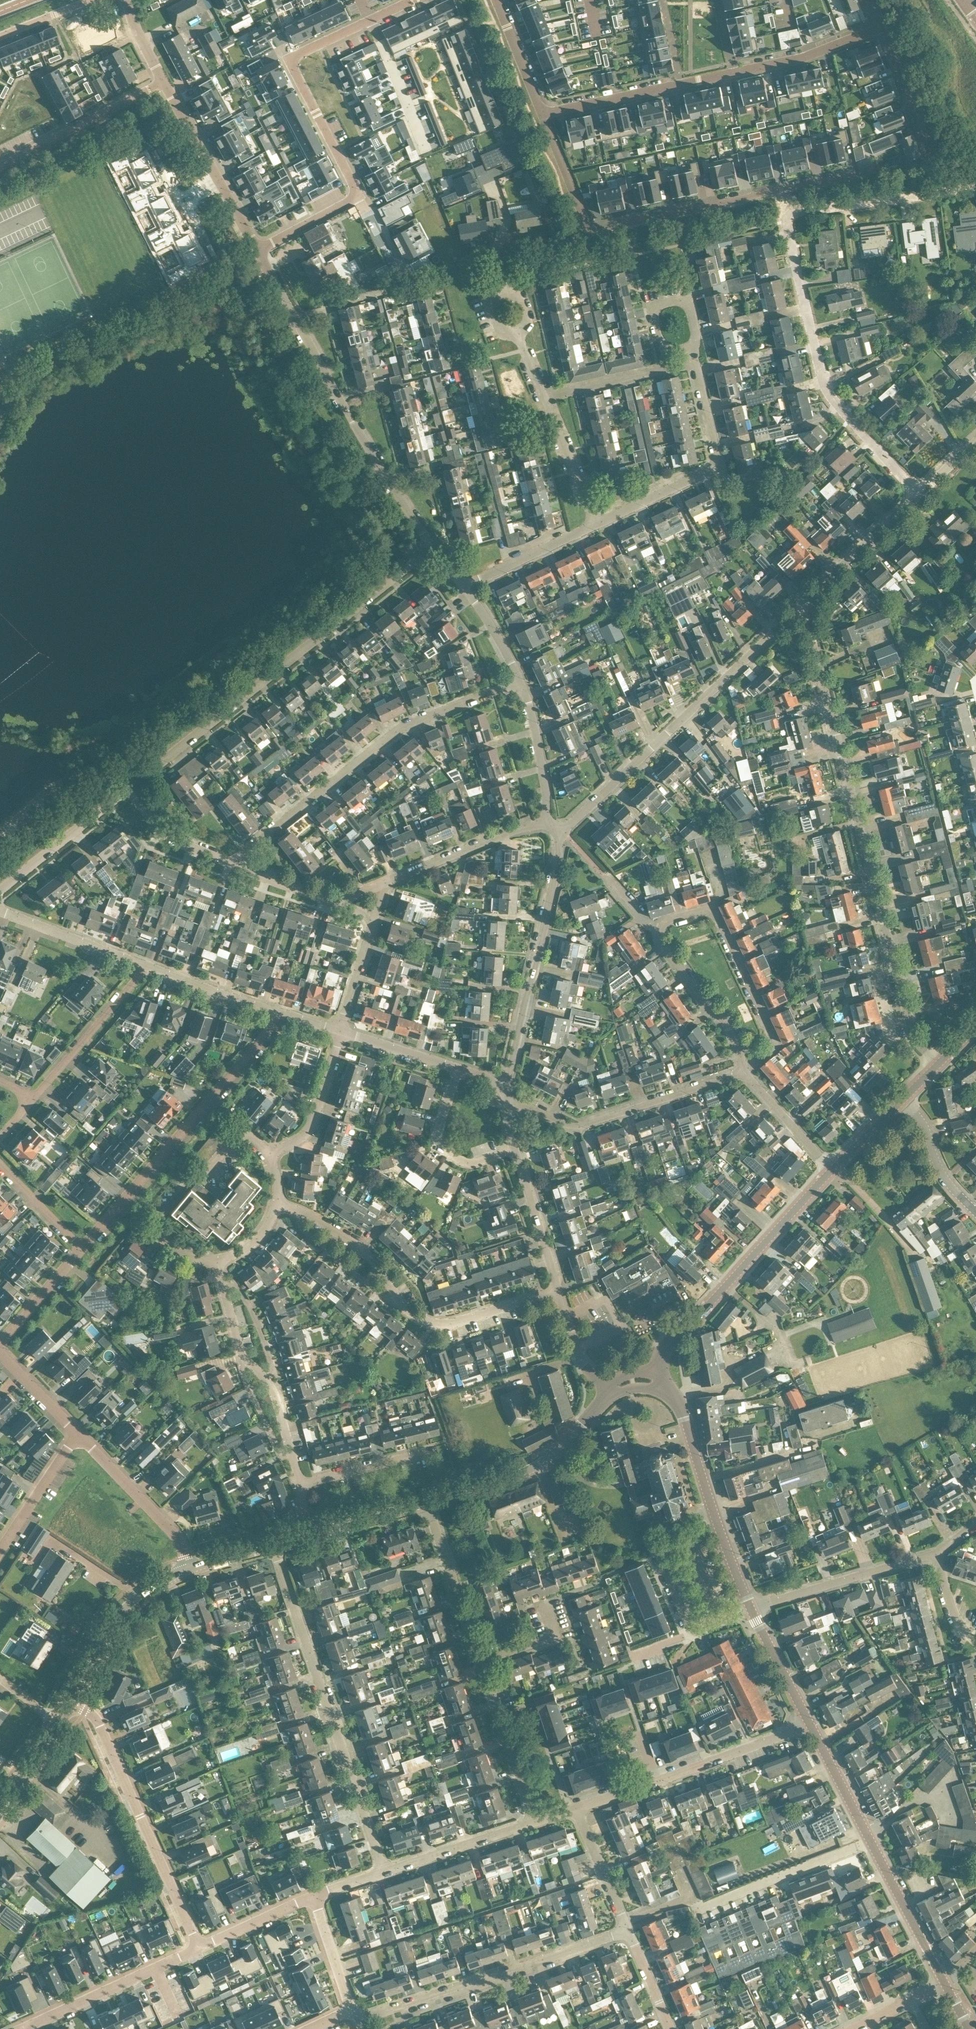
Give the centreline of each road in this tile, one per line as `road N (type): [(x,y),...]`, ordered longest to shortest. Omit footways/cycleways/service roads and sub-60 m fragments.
road 1 (residential): [(939,1062),(912,1031),(810,617)]
road 2 (residential): [(129,787),(432,546)]
road 3 (residential): [(542,112),(806,57),(881,27)]
road 4 (residential): [(229,863),(391,736),(520,682)]
road 5 (residential): [(432,546),(258,250)]
road 6 (residential): [(383,1870),(276,1544)]
road 7 (residential): [(536,1821),(427,1502)]
road 8 (residential): [(558,834),(775,632),(810,617)]
road 9 (residential): [(785,189),(590,230),(542,112)]
road 10 (residential): [(790,214),(820,376),(918,495)]
road 11 (residential): [(283,1014),(81,1249)]
road 12 (residential): [(360,196),(293,59),(413,0)]
road 13 (residential): [(359,2019),(628,1931)]
road 14 (residential): [(71,1702),(100,1726),(199,1948)]
road 15 (tertiary): [(654,1380),(672,1340),(832,1170)]
road 16 (residential): [(506,1085),(558,834)]
road 17 (residential): [(596,524),(714,465),(689,348)]
road 18 (residential): [(575,1808),(810,1724)]
road 19 (residential): [(745,1071),(588,1124),(506,1107)]
road 20 (residential): [(745,1071),(771,1048),(771,1034),(717,917),(703,910),(661,928)]
road 21 (residential): [(267,1154),(249,1136),(235,1137),(160,1216),(155,1229),(163,1241),(215,1259)]
road 22 (tertiary): [(427,1502),(540,1464),(612,1390)]
road 23 (residential): [(190,129),(154,148),(210,260),(252,239)]
road 24 (residential): [(596,524),(518,337)]
road 25 (residential): [(750,1608),(937,1553)]
road 26 (residential): [(975,188),(790,214)]
road 27 (residential): [(32,2028),(199,1948)]
road 28 (residential): [(699,1910),(871,1842)]
road 29 (residential): [(0,166),(164,81)]
road 30 (tertiary): [(71,1702),(125,1610),(188,1569)]
road 31 (residential): [(77,1434),(176,1536),(188,1569)]
road 32 (residential): [(385,882),(550,822)]
road 33 (residential): [(559,1291),(454,1323),(424,1321),(399,1300)]
road 34 (residential): [(34,1096),(147,966)]
road 35 (residential): [(661,928),(662,942),(734,1035),(745,1071)]
road 36 (residential): [(713,1508),(653,1539),(691,1630)]
road 37 (residential): [(810,617),(824,583),(918,495)]
road 38 (residential): [(0,890),(129,787)]
road 39 (residential): [(383,1870),(536,1821)]
road 40 (residential): [(514,1149),(471,1162),(440,1144),(458,1068)]
road 41 (unclassified): [(944,1981),(871,1842)]
road 42 (residential): [(147,966),(0,911)]
road 43 (residential): [(267,1154),(312,1124),(341,1031)]
road 44 (residential): [(559,1291),(514,1149)]
road 45 (residential): [(301,1485),(443,1449)]
road 46 (residential): [(465,587),(596,524)]
road 47 (residential): [(283,1014),(147,966)]
road 48 (unclassified): [(713,1508),(681,1407),(654,1380)]
road 49 (residential): [(550,822),(520,682)]
road 50 (residential): [(295,1208),(311,1237),(399,1300)]
road 51 (residential): [(399,1300),(359,1247),(295,1208)]
road 52 (residential): [(0,1552),(77,1434)]
road 53 (residential): [(975,1210),(945,1178),(922,1123),(902,1100)]
road 54 (residential): [(628,1931),(575,1808)]
road 55 (residential): [(689,348),(696,331),(685,301),(657,305),(660,340),(676,351)]
road 56 (unclassified): [(871,1842),(810,1724)]
road 57 (residential): [(745,1071),(832,1170)]
road 58 (unclassified): [(810,1724),(750,1608)]
road 59 (residential): [(229,863),(162,832),(129,787)]
road 60 (residential): [(929,147),(881,27)]
road 61 (residential): [(199,1948),(315,1894)]
road 62 (residential): [(252,239),(190,129)]
road 63 (tertiary): [(0,1805),(71,1702)]
road 64 (residential): [(81,1249),(0,1343)]
road 65 (residential): [(458,1068),(341,1031)]
road 66 (residential): [(315,1894),(353,2010)]
road 67 (residential): [(266,1381),(272,1365),(253,1312),(236,1284),(221,1282)]
road 68 (residential): [(496,0),(542,112)]

